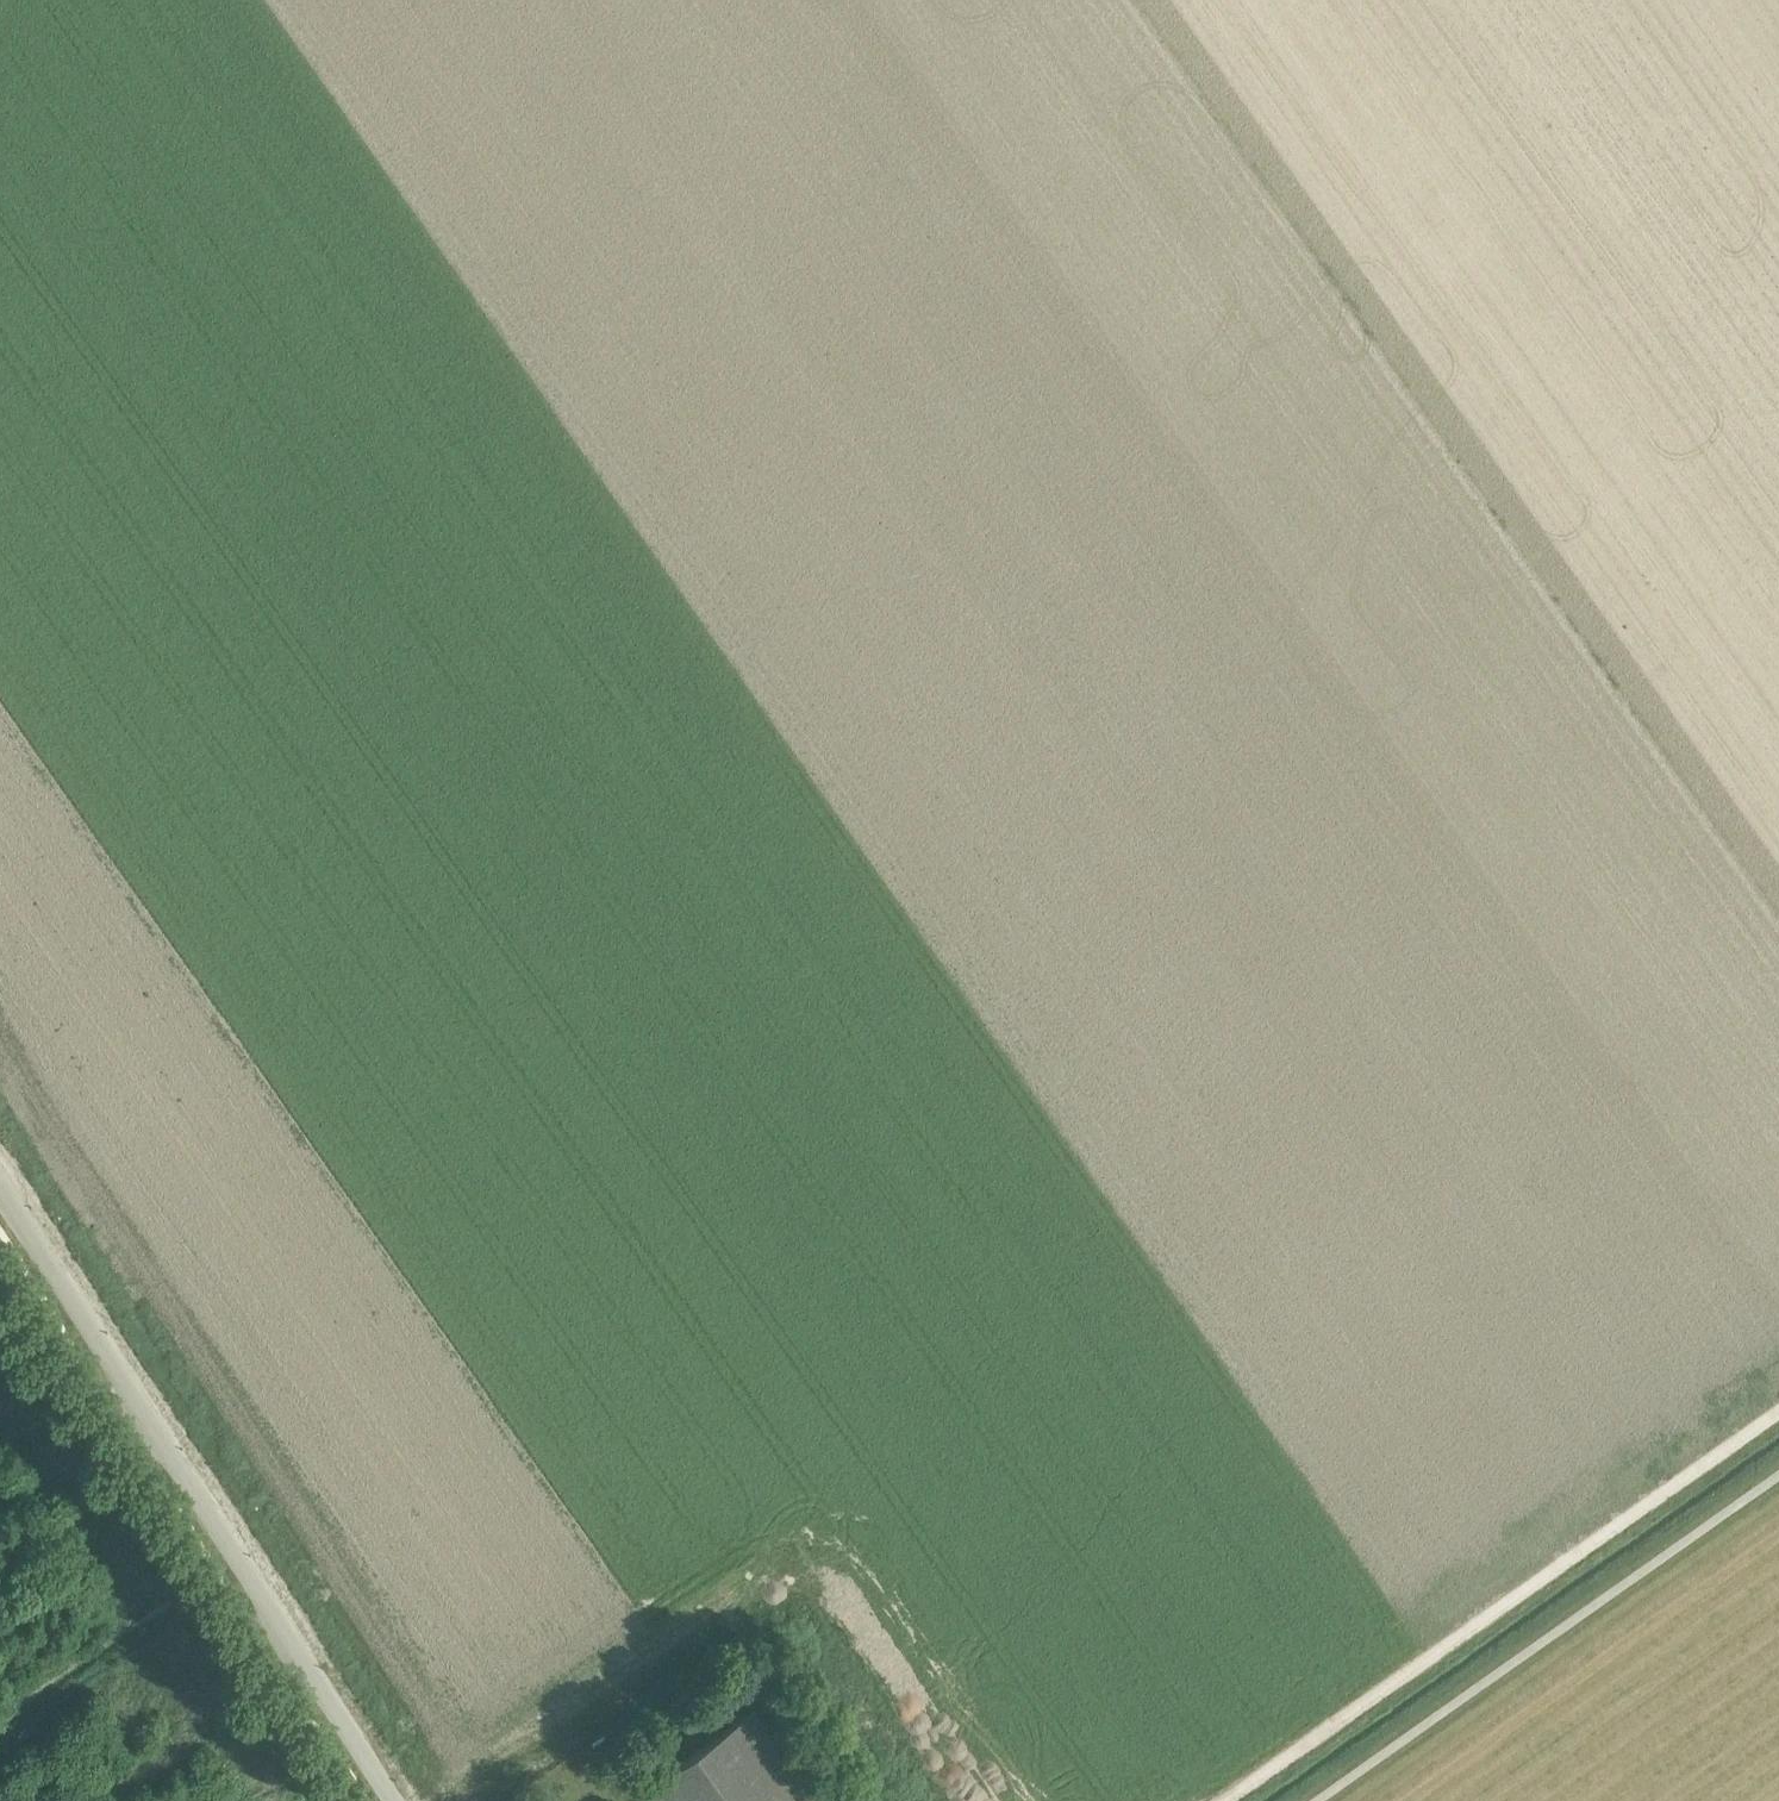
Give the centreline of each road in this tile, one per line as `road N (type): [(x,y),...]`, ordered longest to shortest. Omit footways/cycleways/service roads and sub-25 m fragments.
road 1 (tertiary): [(388,1800),(0,1186)]

